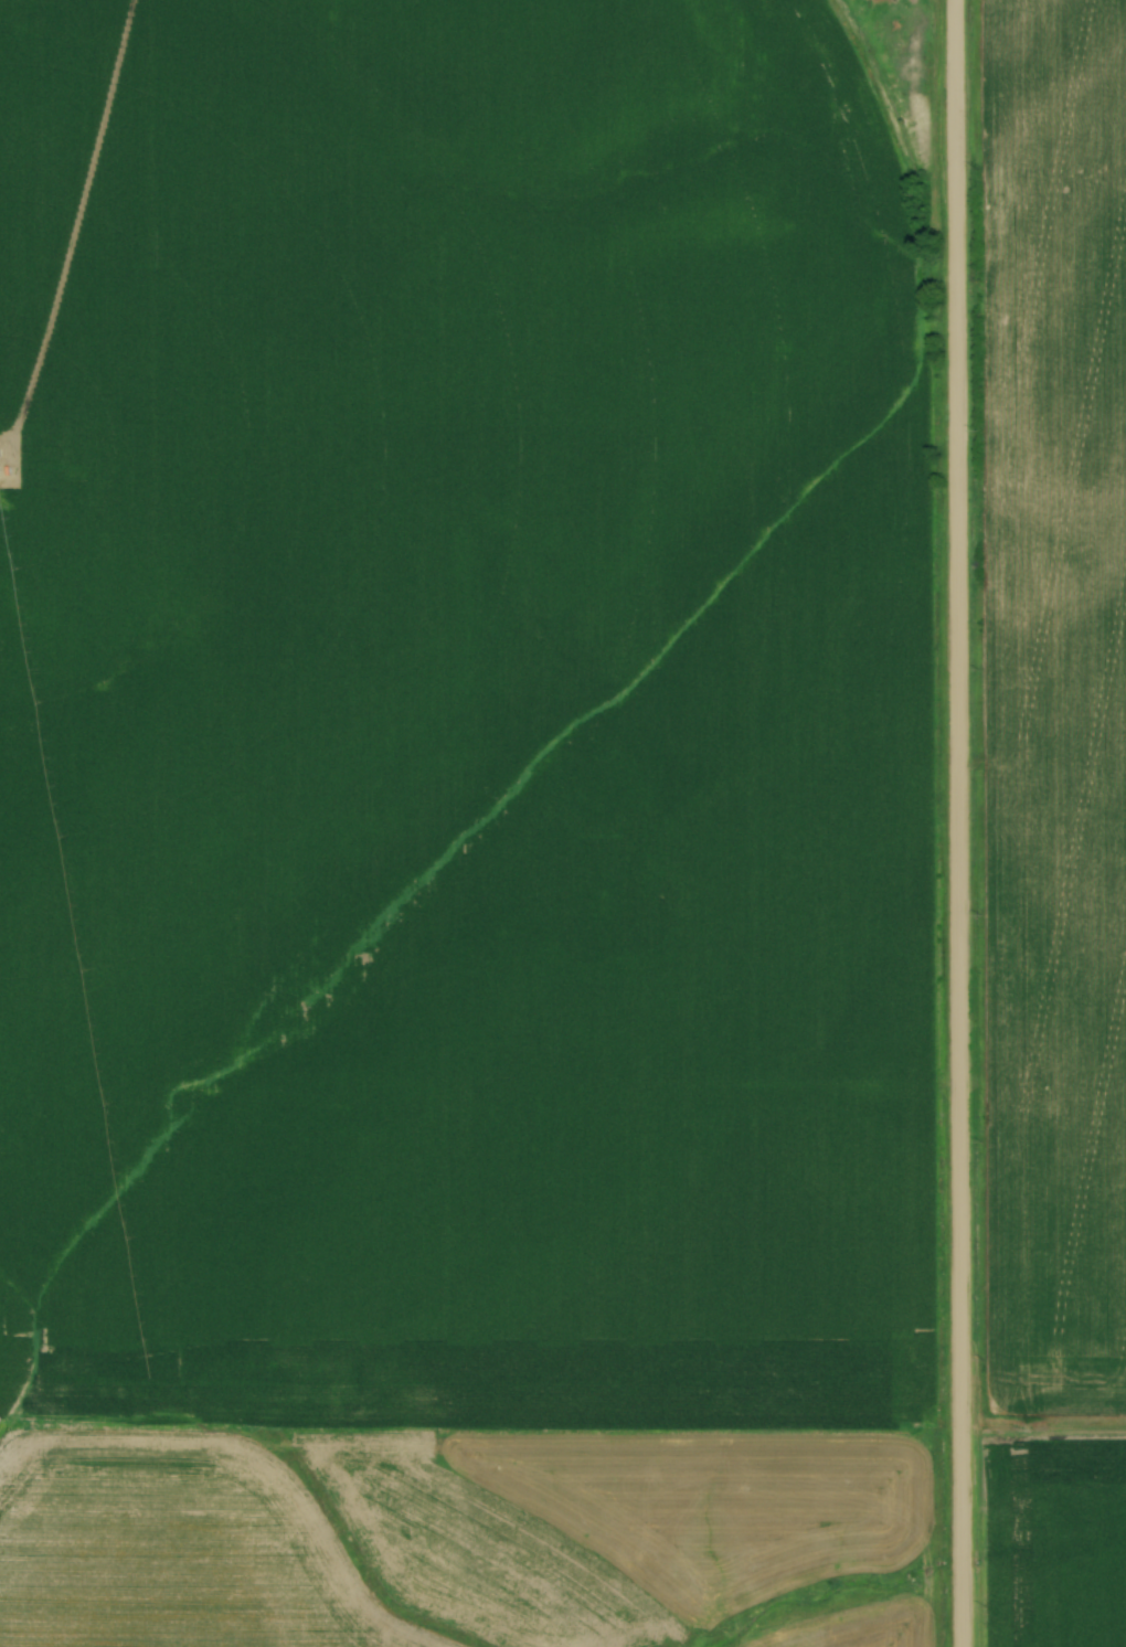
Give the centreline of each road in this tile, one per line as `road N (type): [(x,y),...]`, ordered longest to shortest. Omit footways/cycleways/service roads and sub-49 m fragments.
road 1 (residential): [(960,1646),(951,0)]

